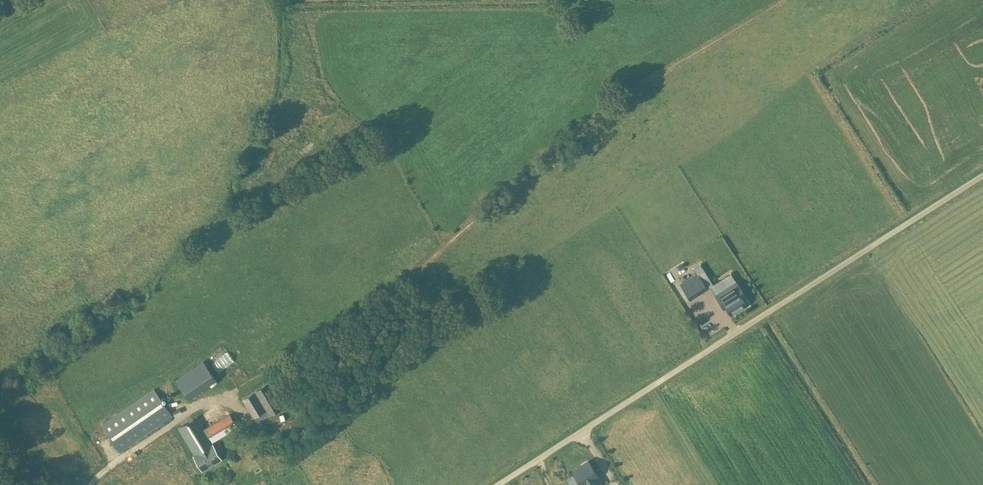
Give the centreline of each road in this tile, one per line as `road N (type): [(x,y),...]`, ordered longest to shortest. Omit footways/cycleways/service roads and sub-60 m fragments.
road 1 (track): [(321,343),(354,323),(606,110),(785,0)]
road 2 (unclassified): [(501,484),(982,186)]
road 3 (track): [(91,484),(201,405),(321,343)]

